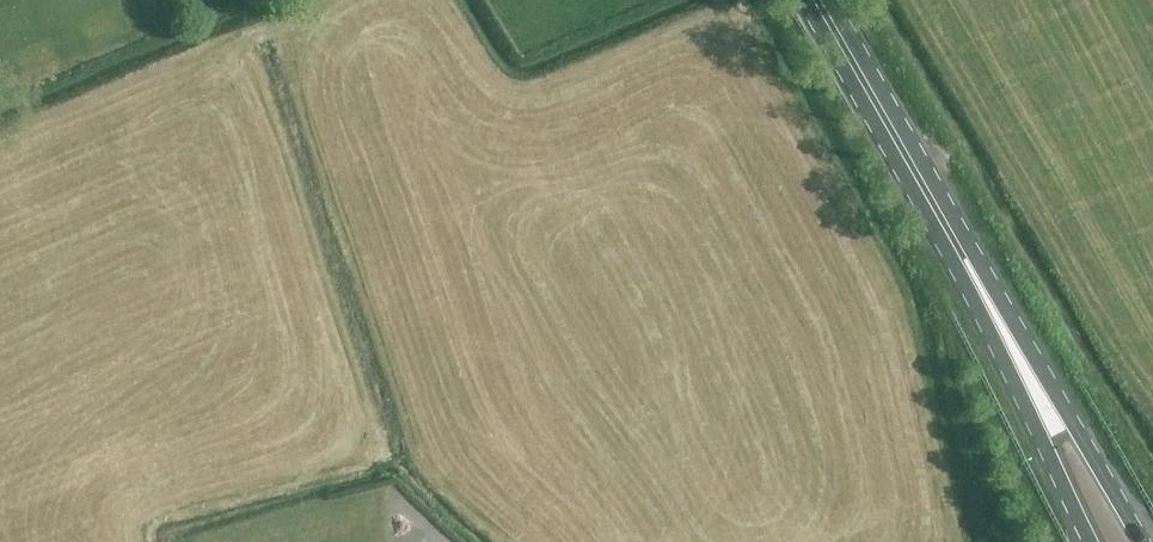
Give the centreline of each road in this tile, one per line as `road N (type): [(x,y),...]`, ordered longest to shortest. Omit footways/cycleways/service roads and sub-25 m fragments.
road 1 (trunk): [(1143,541),(1033,353),(965,261)]
road 2 (trunk): [(965,261),(1018,396),(1091,541)]
road 3 (trunk): [(965,261),(816,0)]

